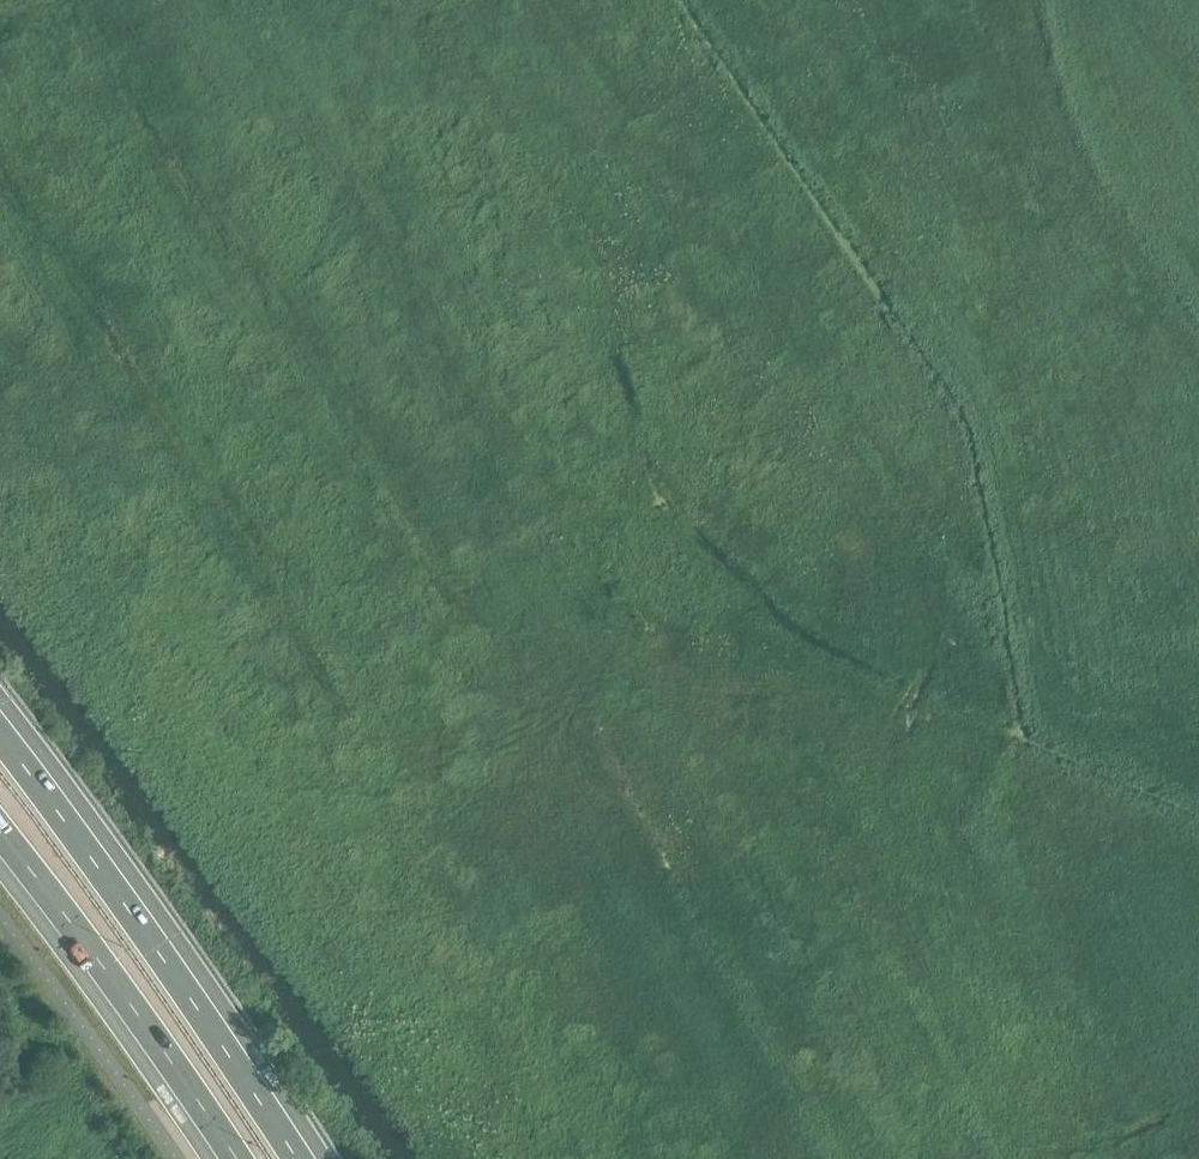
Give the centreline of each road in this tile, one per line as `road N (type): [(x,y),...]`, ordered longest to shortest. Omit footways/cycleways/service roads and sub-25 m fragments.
road 1 (primary): [(298,1158),(0,735)]
road 2 (primary): [(0,831),(237,1158)]

